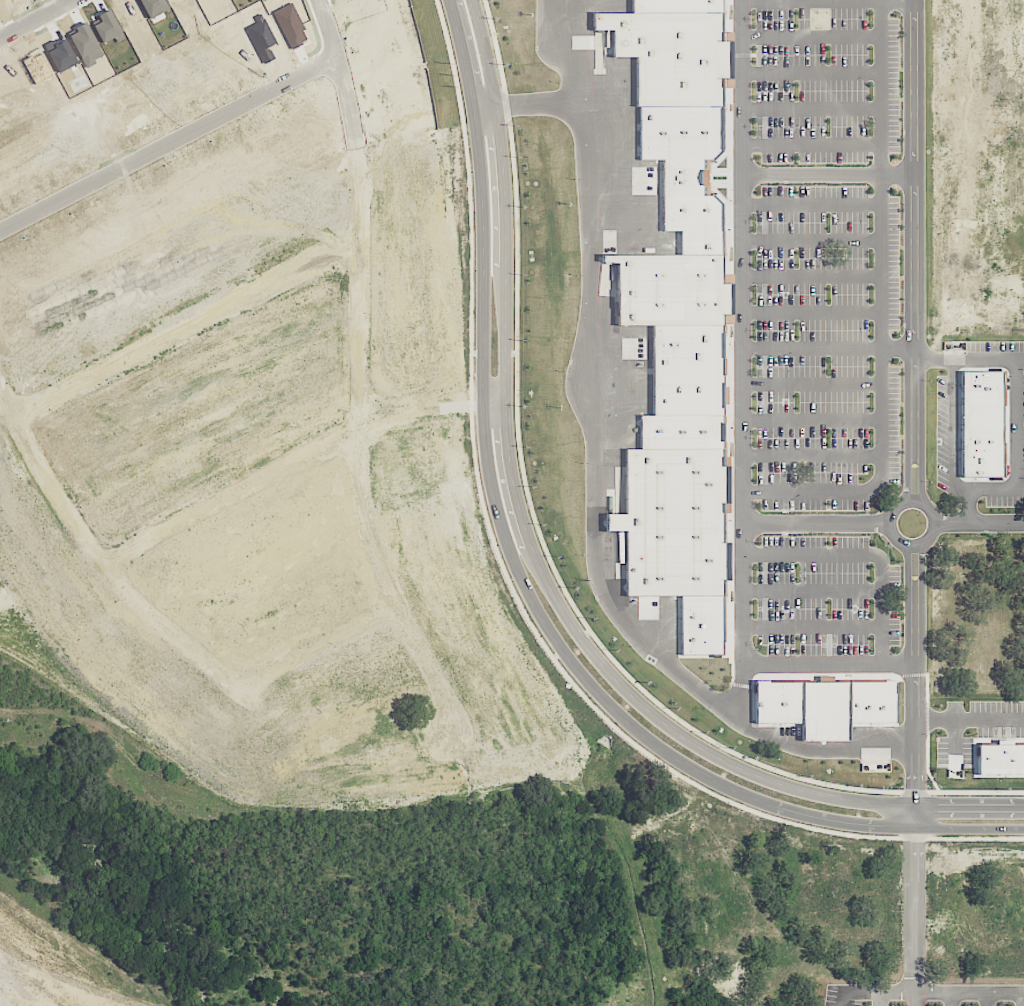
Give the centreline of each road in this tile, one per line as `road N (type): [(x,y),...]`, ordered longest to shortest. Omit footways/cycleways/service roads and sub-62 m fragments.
road 1 (tertiary): [(1023,807),(878,803),(758,776),(647,710),(587,647),(548,585),(511,473),(501,151),(472,0)]
road 2 (tertiary): [(450,0),(480,165),(485,453),(514,566),(548,632),(637,732),(720,784),(810,816),(916,827)]
road 3 (residential): [(456,736),(447,693),(398,603),(371,519),(363,151),(344,60)]
road 4 (residential): [(106,567),(297,462),(378,427),(483,403)]
road 5 (residential): [(0,380),(22,434),(112,578),(242,683)]
road 6 (residential): [(15,417),(343,243),(362,242)]
road 7 (residential): [(0,231),(344,60)]
road 8 (residential): [(242,683),(398,603)]

